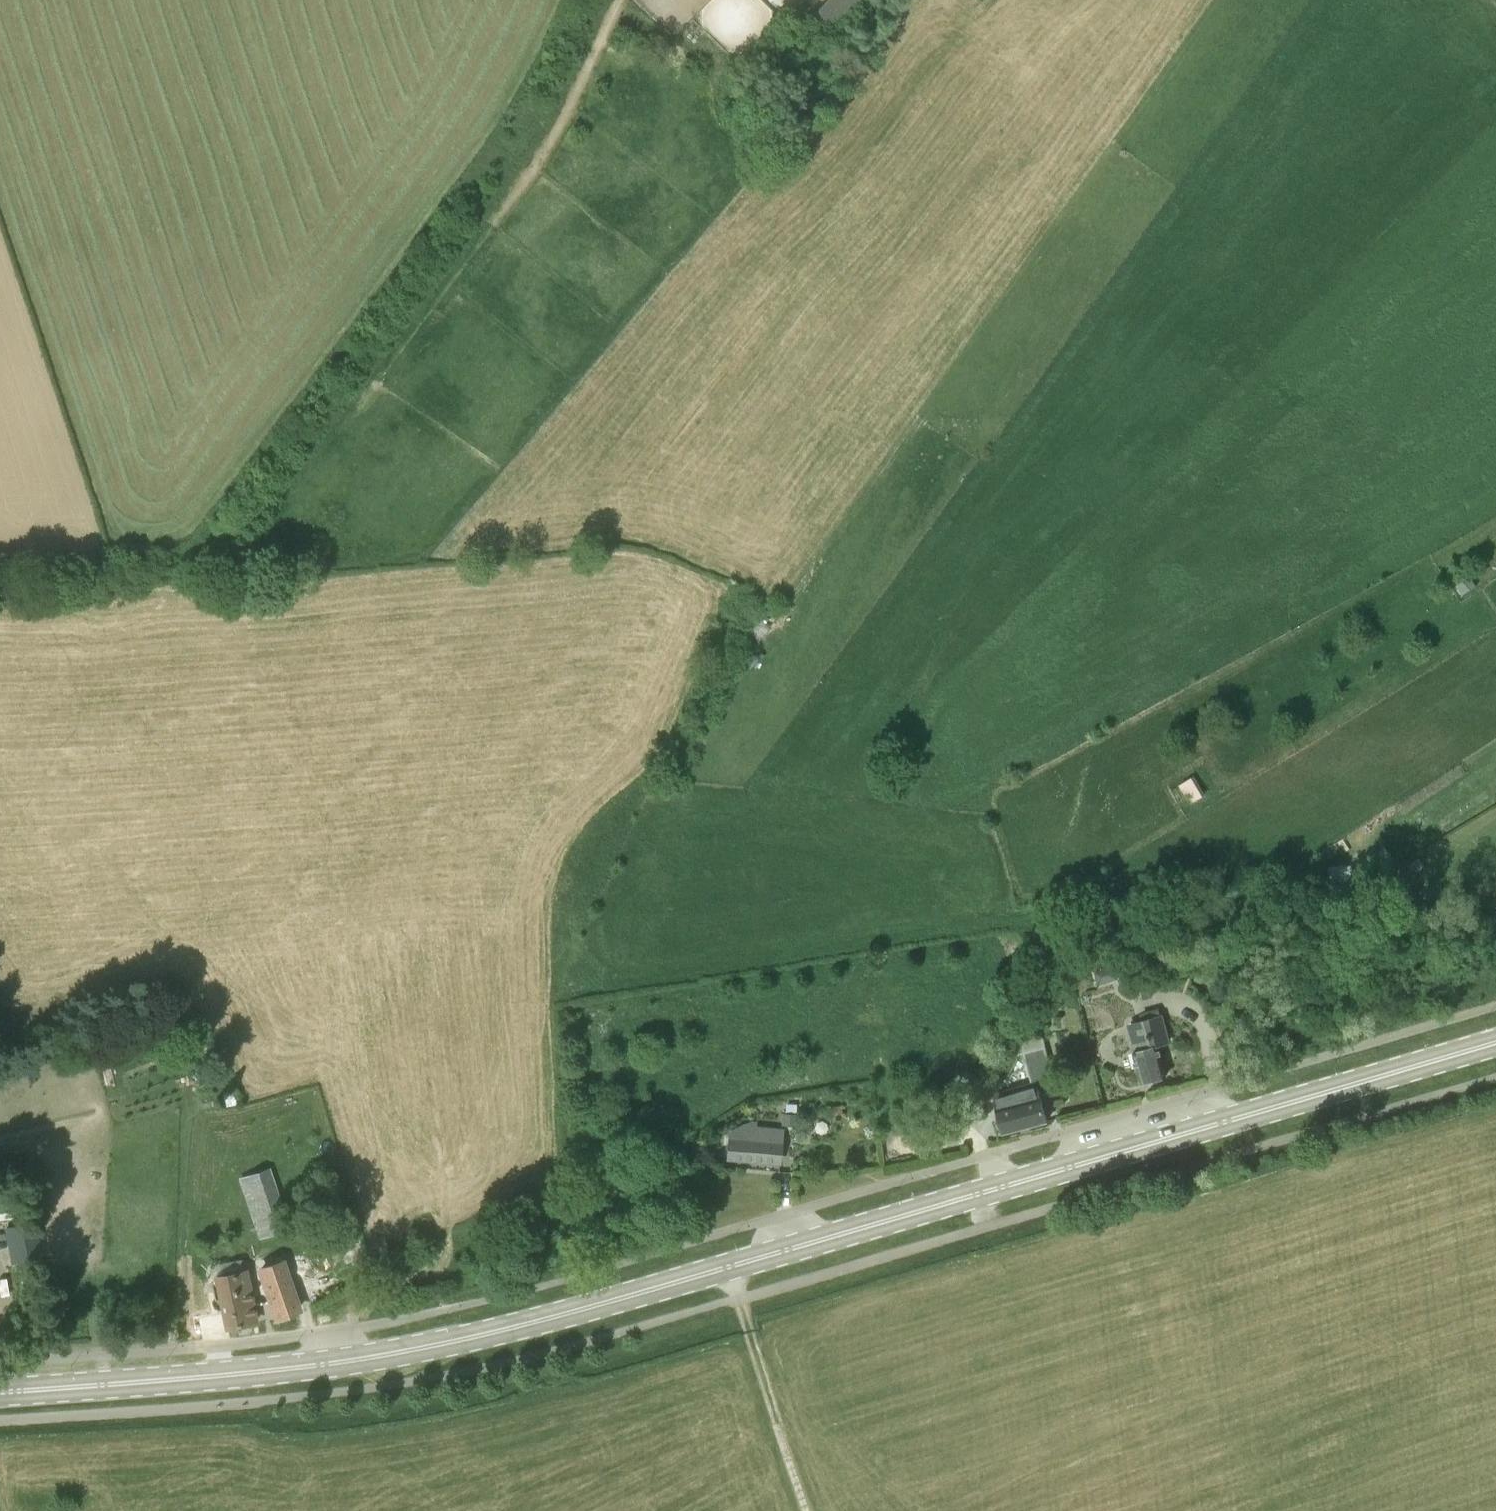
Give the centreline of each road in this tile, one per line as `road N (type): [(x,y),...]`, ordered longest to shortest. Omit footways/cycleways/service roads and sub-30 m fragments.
road 1 (secondary): [(0,1395),(307,1370),(543,1321),(1495,1043)]

